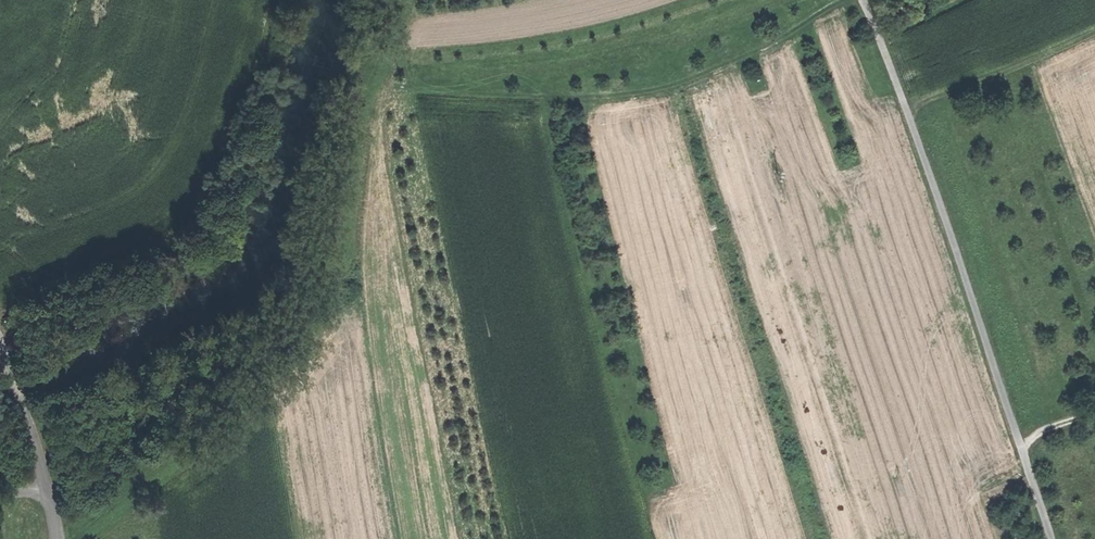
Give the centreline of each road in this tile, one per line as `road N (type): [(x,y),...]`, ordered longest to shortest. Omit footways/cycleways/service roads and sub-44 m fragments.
road 1 (track): [(397,0),(366,106),(327,303),(279,381),(58,538)]
road 2 (track): [(1052,538),(864,0)]
road 3 (track): [(58,538),(0,340)]

